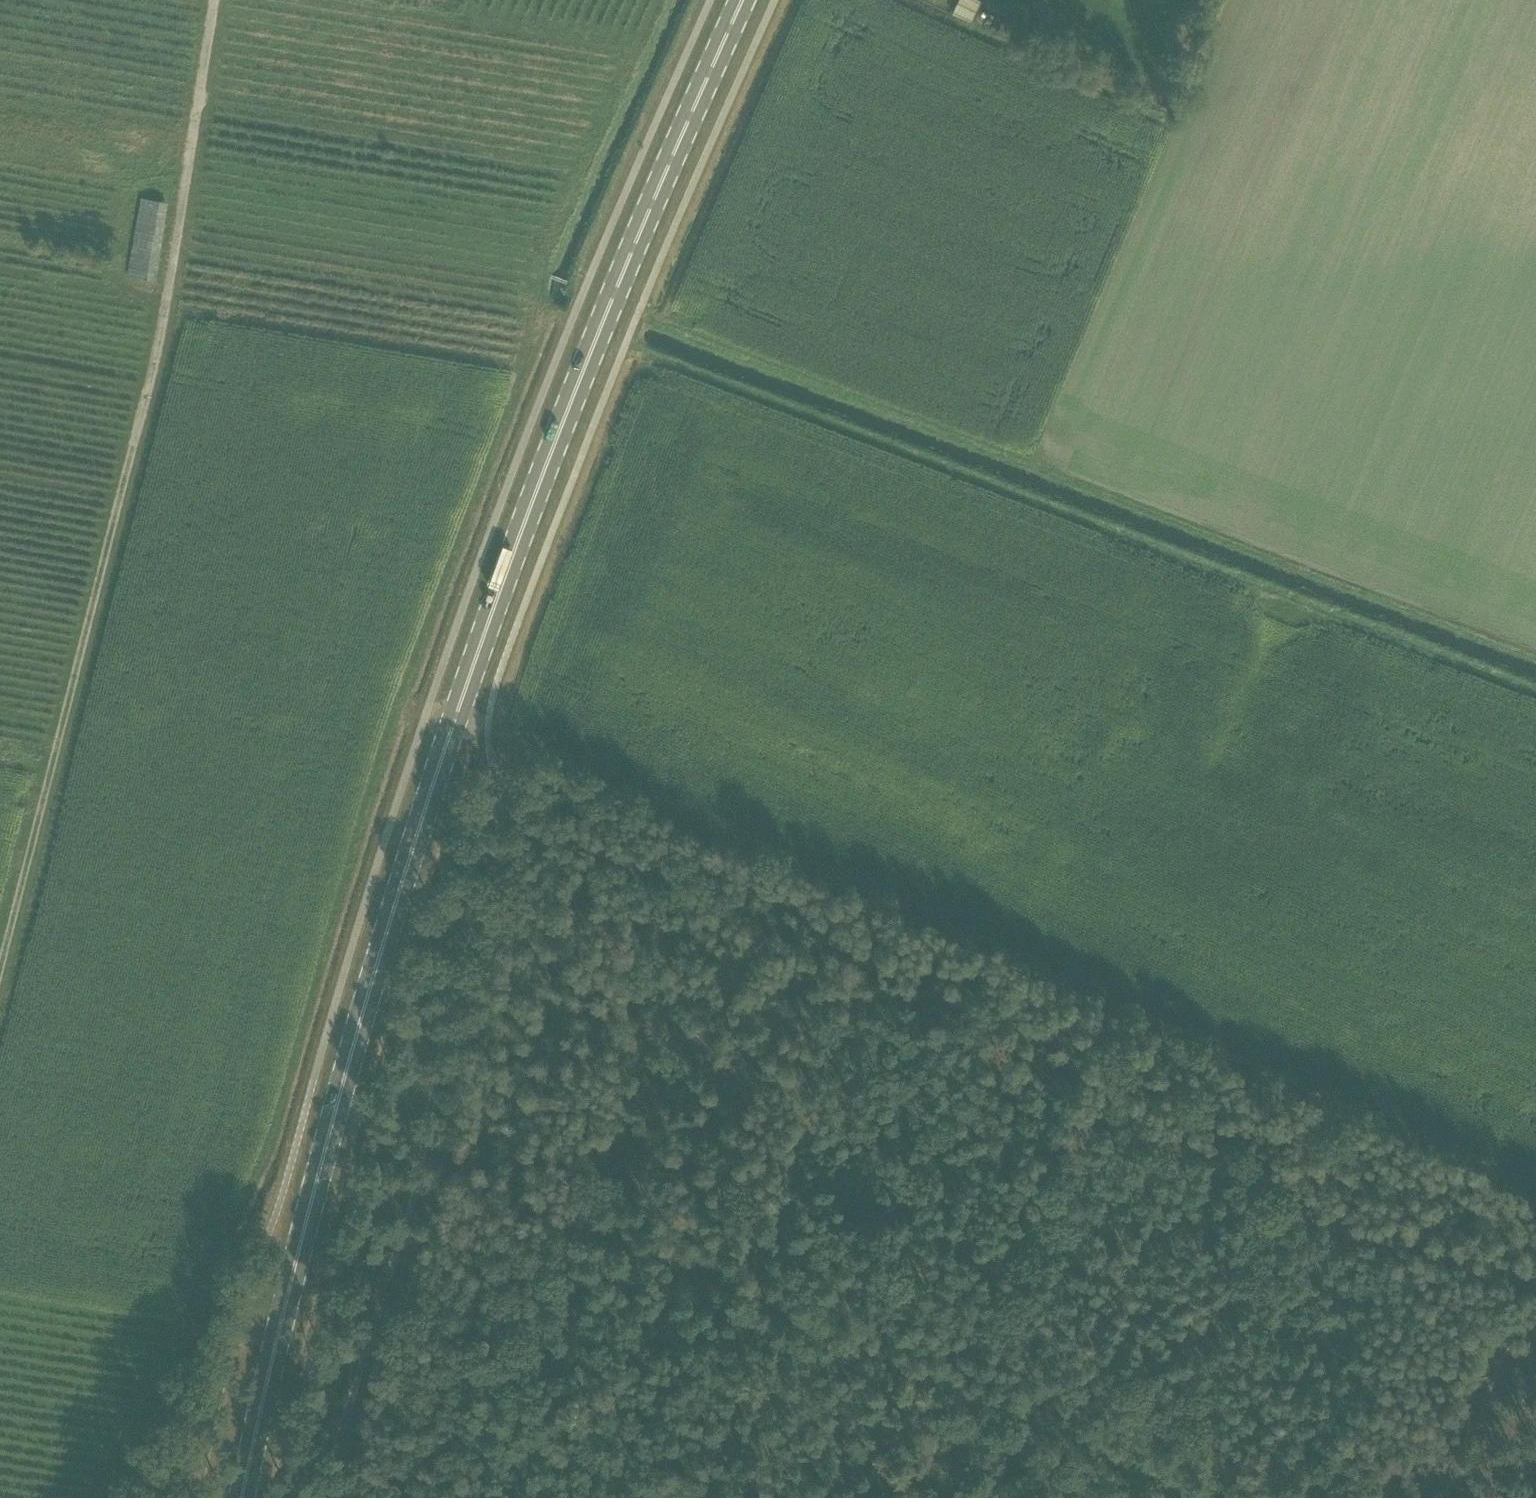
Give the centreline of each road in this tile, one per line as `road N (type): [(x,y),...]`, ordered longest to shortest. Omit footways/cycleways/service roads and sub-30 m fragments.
road 1 (primary): [(242,1497),(295,1243),(455,714),(633,247),(743,0)]
road 2 (track): [(218,0),(163,314),(0,961)]
road 3 (track): [(617,52),(317,0)]

